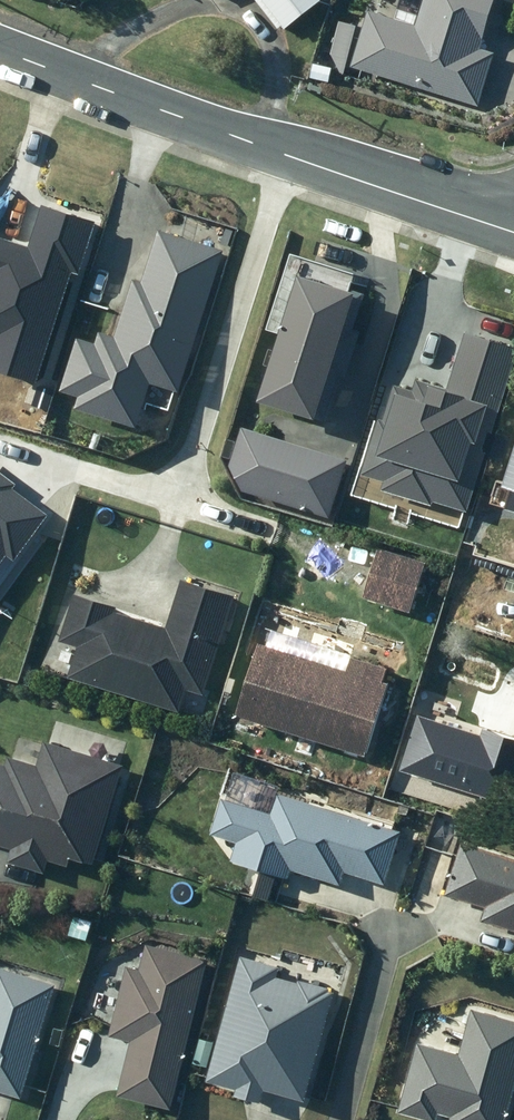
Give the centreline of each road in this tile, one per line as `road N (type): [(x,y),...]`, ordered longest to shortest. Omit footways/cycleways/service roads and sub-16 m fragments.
road 1 (tertiary): [(513,228),(0,51)]

